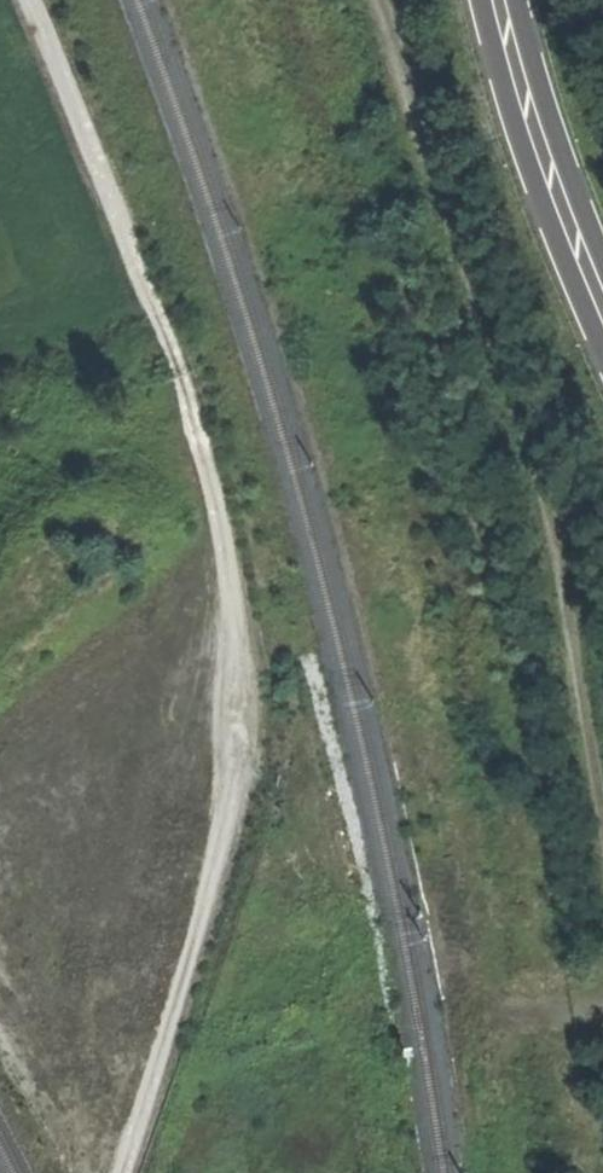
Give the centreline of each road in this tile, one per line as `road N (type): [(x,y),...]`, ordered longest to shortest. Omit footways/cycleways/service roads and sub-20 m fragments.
road 1 (track): [(124,1172),(241,803),(251,692),(219,506),(180,375),(30,0)]
road 2 (track): [(373,0),(507,374),(568,592),(602,810)]
road 3 (secondary): [(602,306),(570,230),(500,0)]

